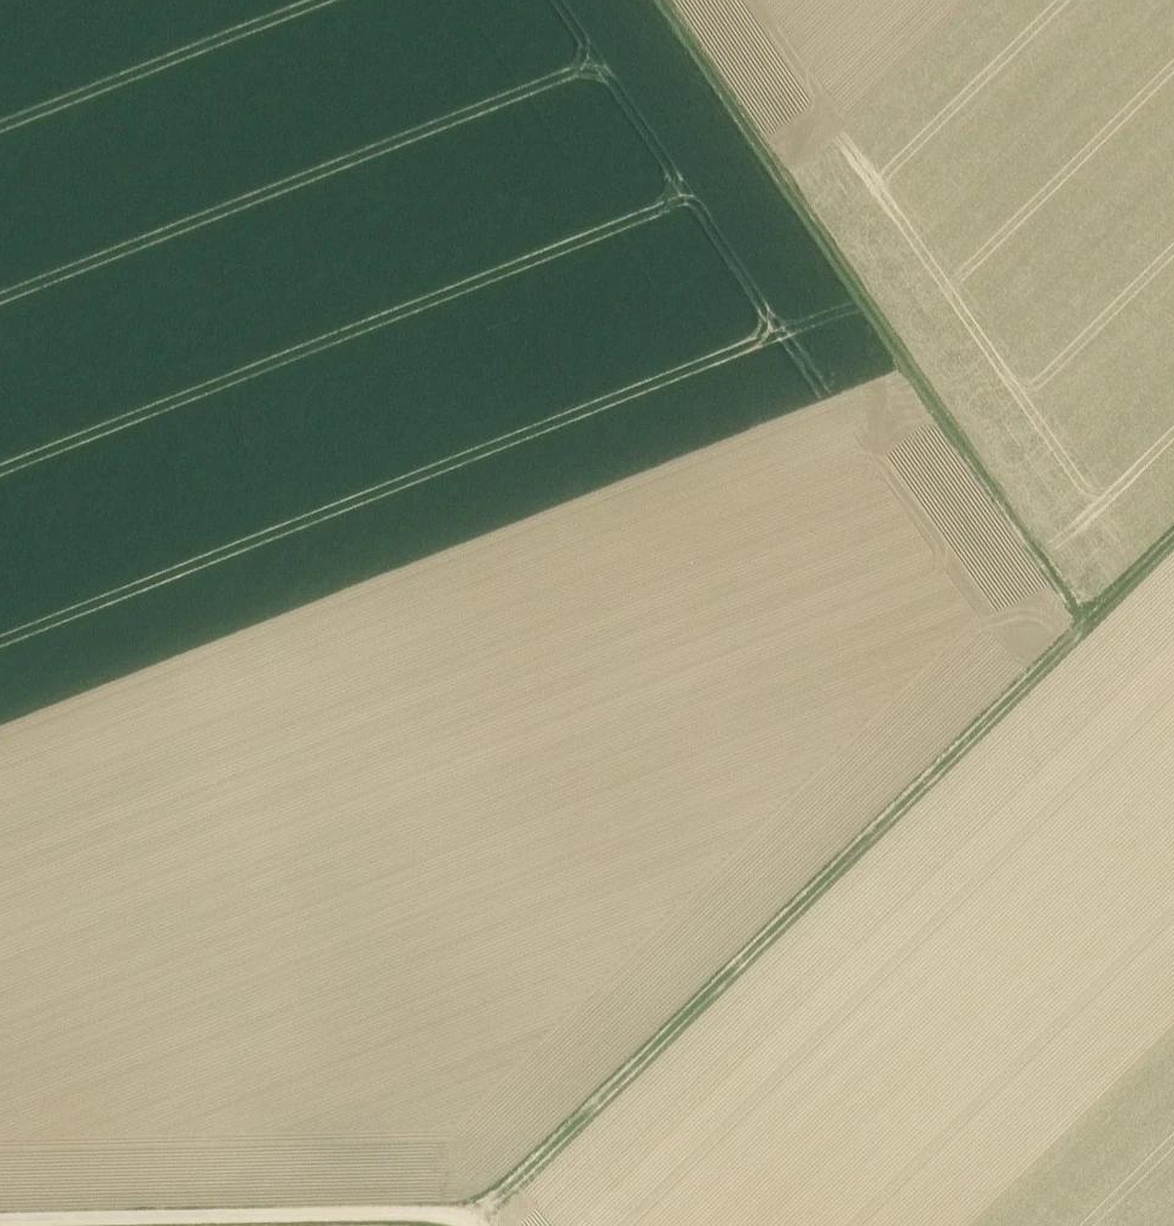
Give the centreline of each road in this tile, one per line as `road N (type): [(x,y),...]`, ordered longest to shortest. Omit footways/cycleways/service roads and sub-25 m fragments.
road 1 (track): [(1173,539),(475,1222)]
road 2 (track): [(1084,628),(668,0)]
road 3 (track): [(0,1225),(452,1215),(480,1225)]

